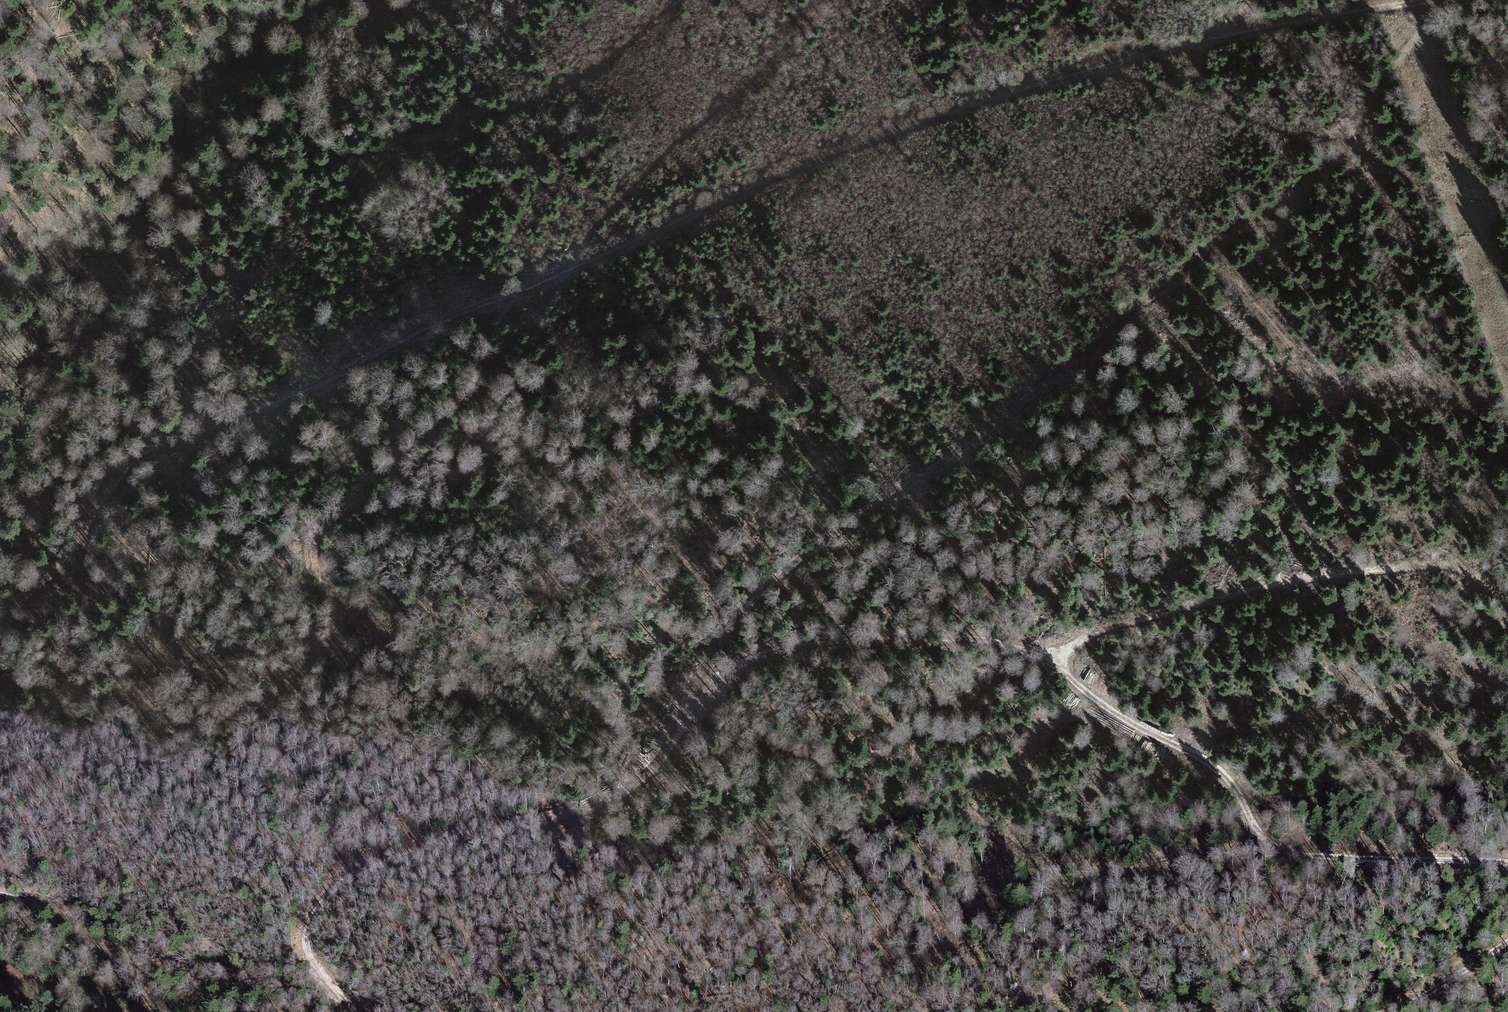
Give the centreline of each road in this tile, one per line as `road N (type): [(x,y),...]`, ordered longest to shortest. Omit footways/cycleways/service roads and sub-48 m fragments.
road 1 (track): [(355,1011),(313,960),(306,935),(347,877),(628,787),(664,757),(730,668),(816,638),(972,636),(1066,657),(1069,674),(1094,699),(1222,770),(1260,831),(1274,840),(1359,858),(1507,861)]
road 2 (track): [(0,618),(62,565),(115,484),(147,451),(307,389),(449,317),(738,193),(1054,78),(1203,42),(1260,0)]
road 3 (track): [(164,738),(293,678),(332,624),(331,592),(314,562),(321,533),(490,373),(614,202),(741,92),(828,0)]
road 4 (track): [(1455,0),(1345,144),(987,435),(778,573),(733,628),(711,685)]
road 5 (track): [(1066,657),(1081,638),(1237,590),(1341,574),(1446,565),(1507,597)]
road 6 (track): [(1114,63),(1507,201)]
road 7 (track): [(1268,836),(1162,864),(973,860)]
road 8 (track): [(1203,42),(1313,15),(1437,0)]
road 9 (track): [(0,145),(45,0)]
road 10 (track): [(563,83),(620,48),(675,0)]
road 11 (track): [(1389,1011),(1507,942)]

